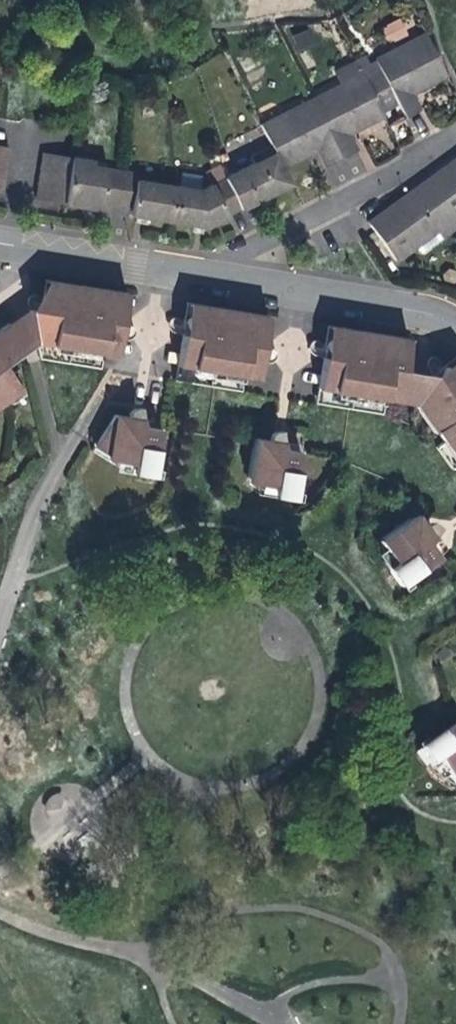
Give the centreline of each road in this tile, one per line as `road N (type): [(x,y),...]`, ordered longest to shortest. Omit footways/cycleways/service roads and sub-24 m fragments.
road 1 (residential): [(204,273),(455,127)]
road 2 (residential): [(204,273),(418,308),(455,335)]
road 3 (residential): [(0,239),(204,273)]

